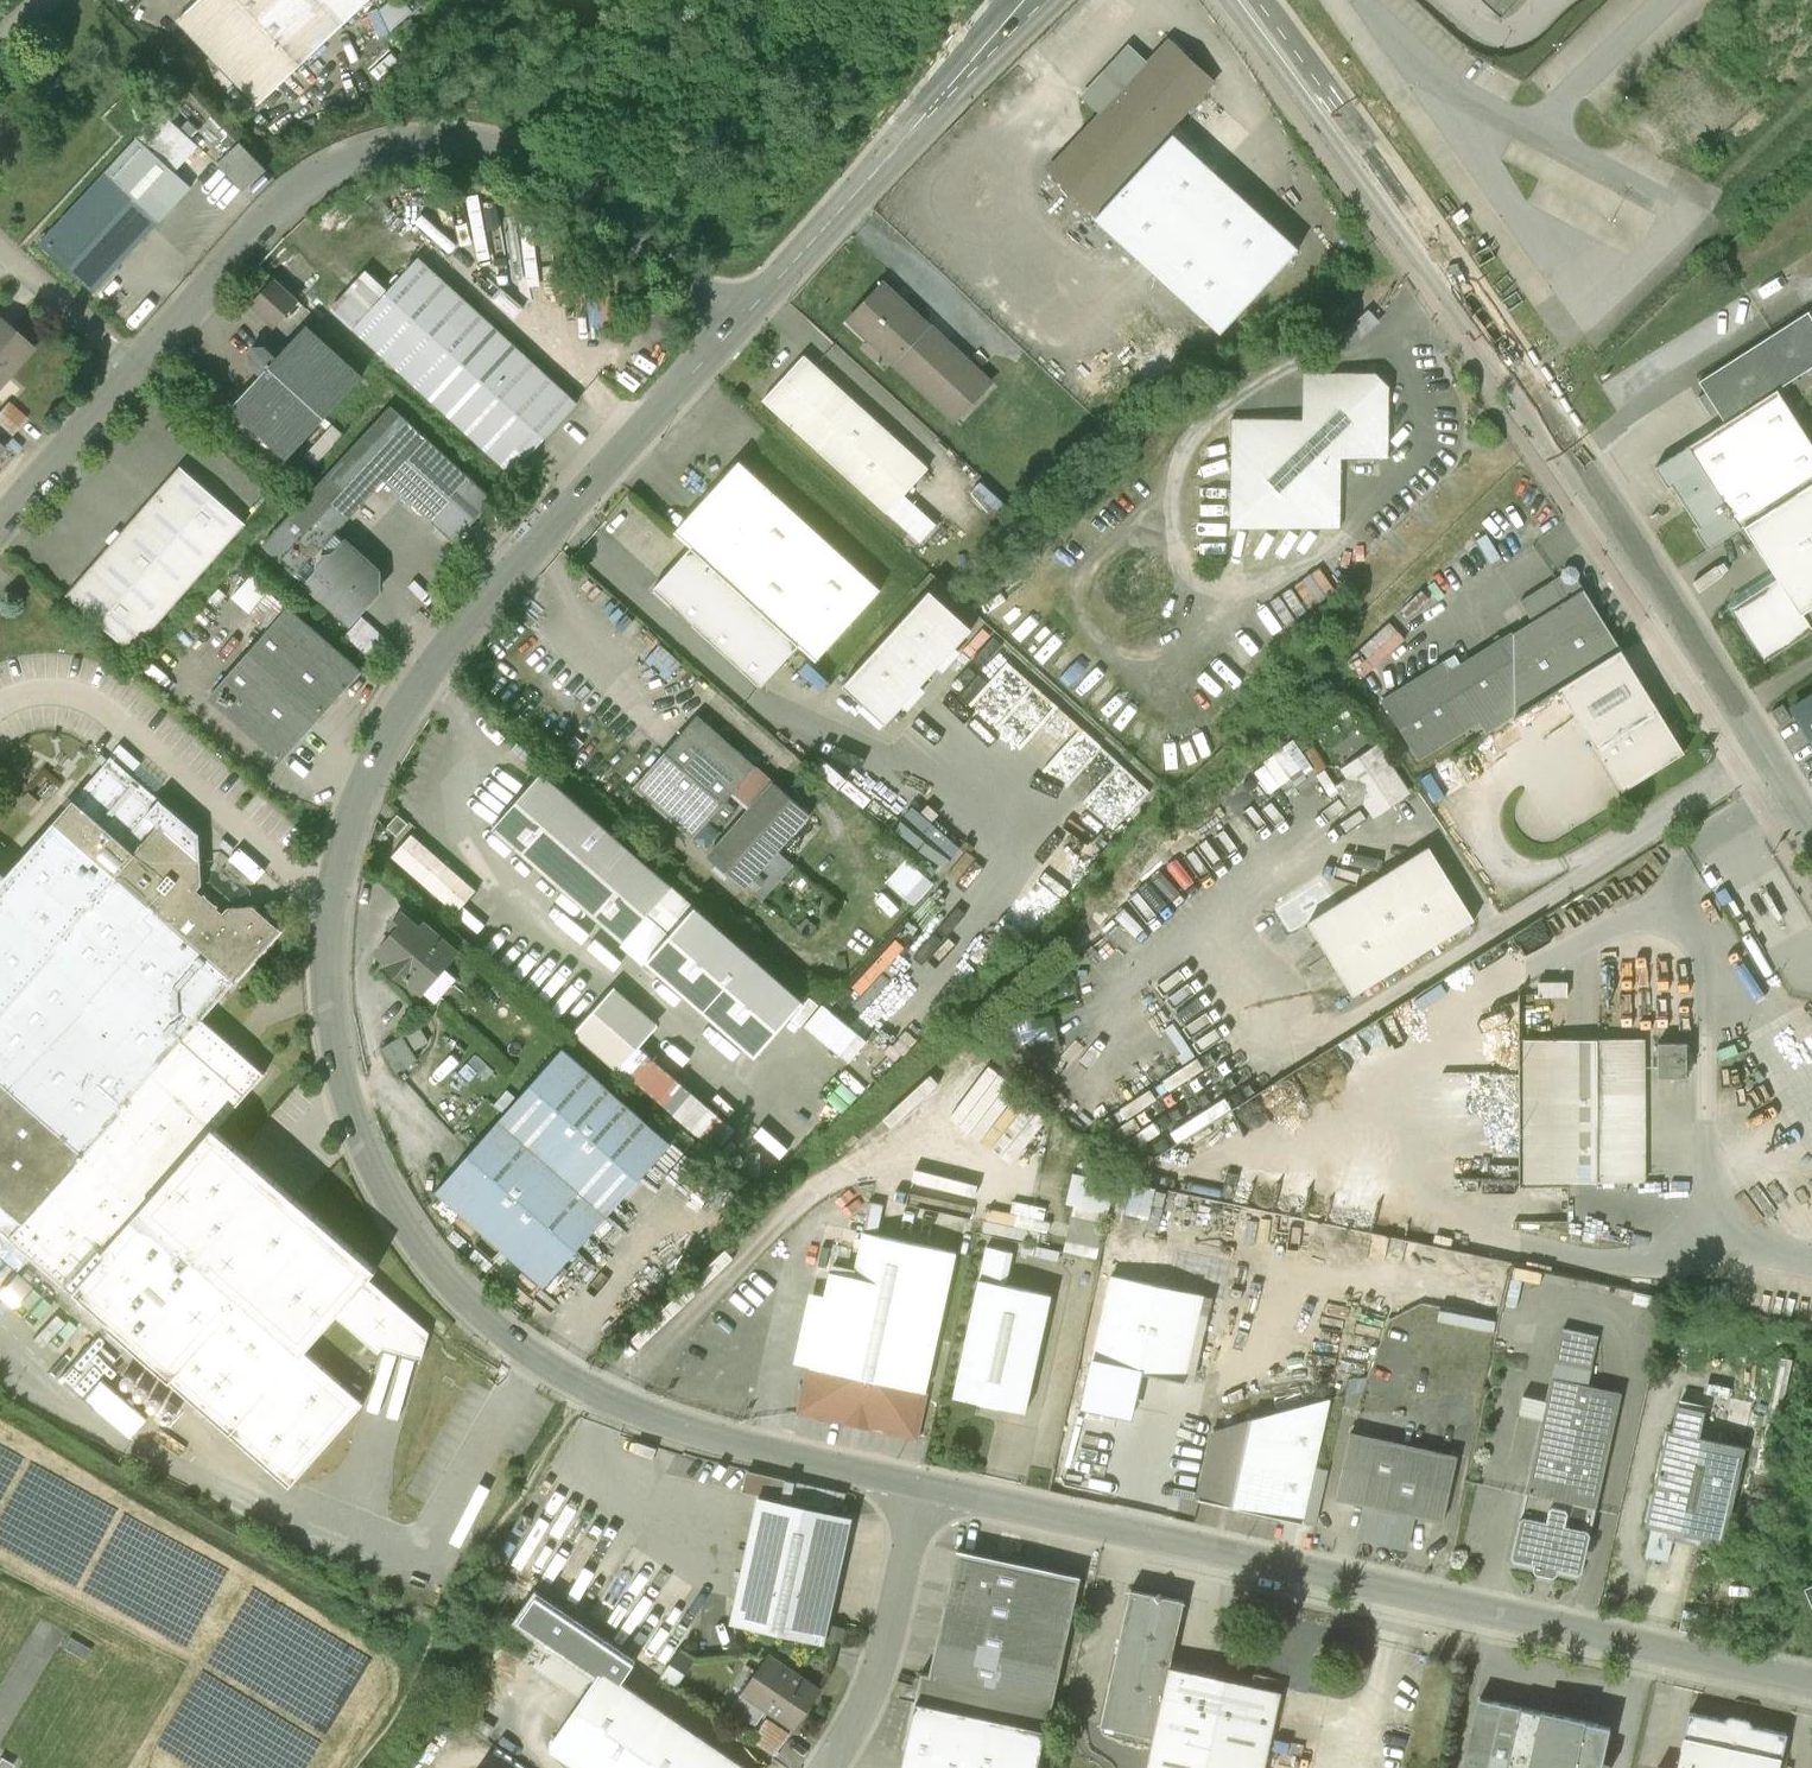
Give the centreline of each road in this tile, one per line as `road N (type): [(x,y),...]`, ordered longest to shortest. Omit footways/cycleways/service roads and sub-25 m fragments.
road 1 (unclassified): [(922,1488),(634,1413),(533,1359),(457,1296),(395,1213),(366,1158),(333,1047),(334,889),(363,788),(417,685),(552,518),(734,317)]
road 2 (tertiary): [(1811,833),(1589,477),(1245,0)]
road 3 (unclassified): [(1811,1682),(922,1488)]
road 4 (unclassified): [(734,317),(566,163),(460,139),(335,169),(227,242),(127,357)]
road 5 (track): [(363,1767),(411,1689),(416,1655),(394,1626),(0,1408)]
road 6 (unclassified): [(734,317),(1025,0)]
road 7 (unclassified): [(922,1488),(874,1690),(833,1767)]
road 8 (unclassified): [(127,357),(0,508)]
road 9 (unclassified): [(127,357),(0,258)]

